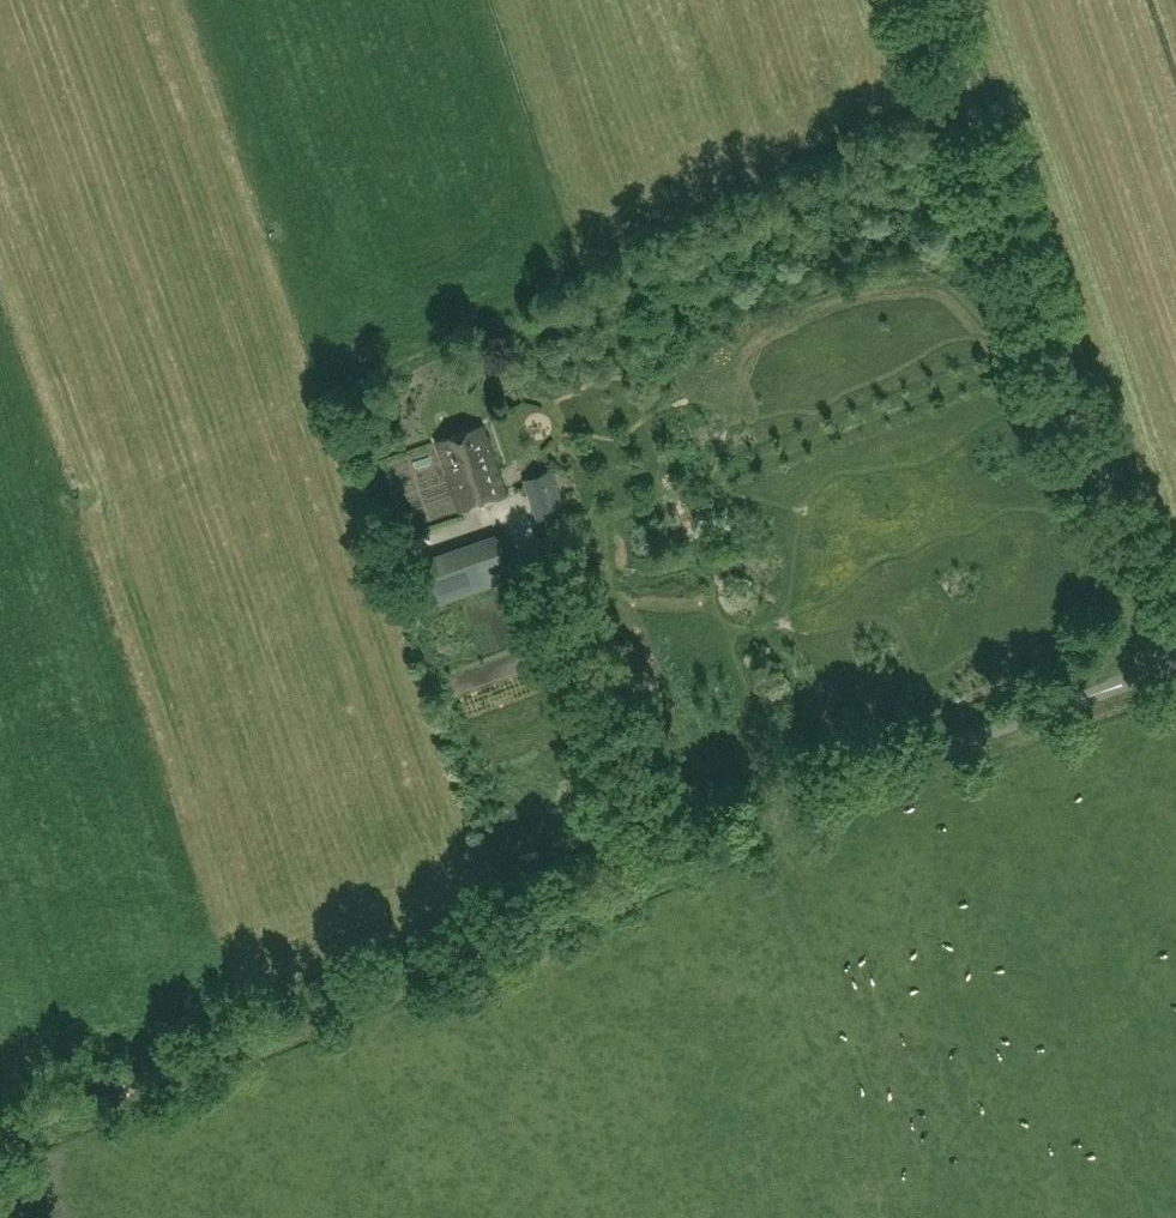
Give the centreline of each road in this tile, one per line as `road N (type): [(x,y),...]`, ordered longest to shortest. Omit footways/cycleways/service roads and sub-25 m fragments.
road 1 (unclassified): [(0,1119),(1175,671)]
road 2 (unclassified): [(1175,643),(943,0)]

